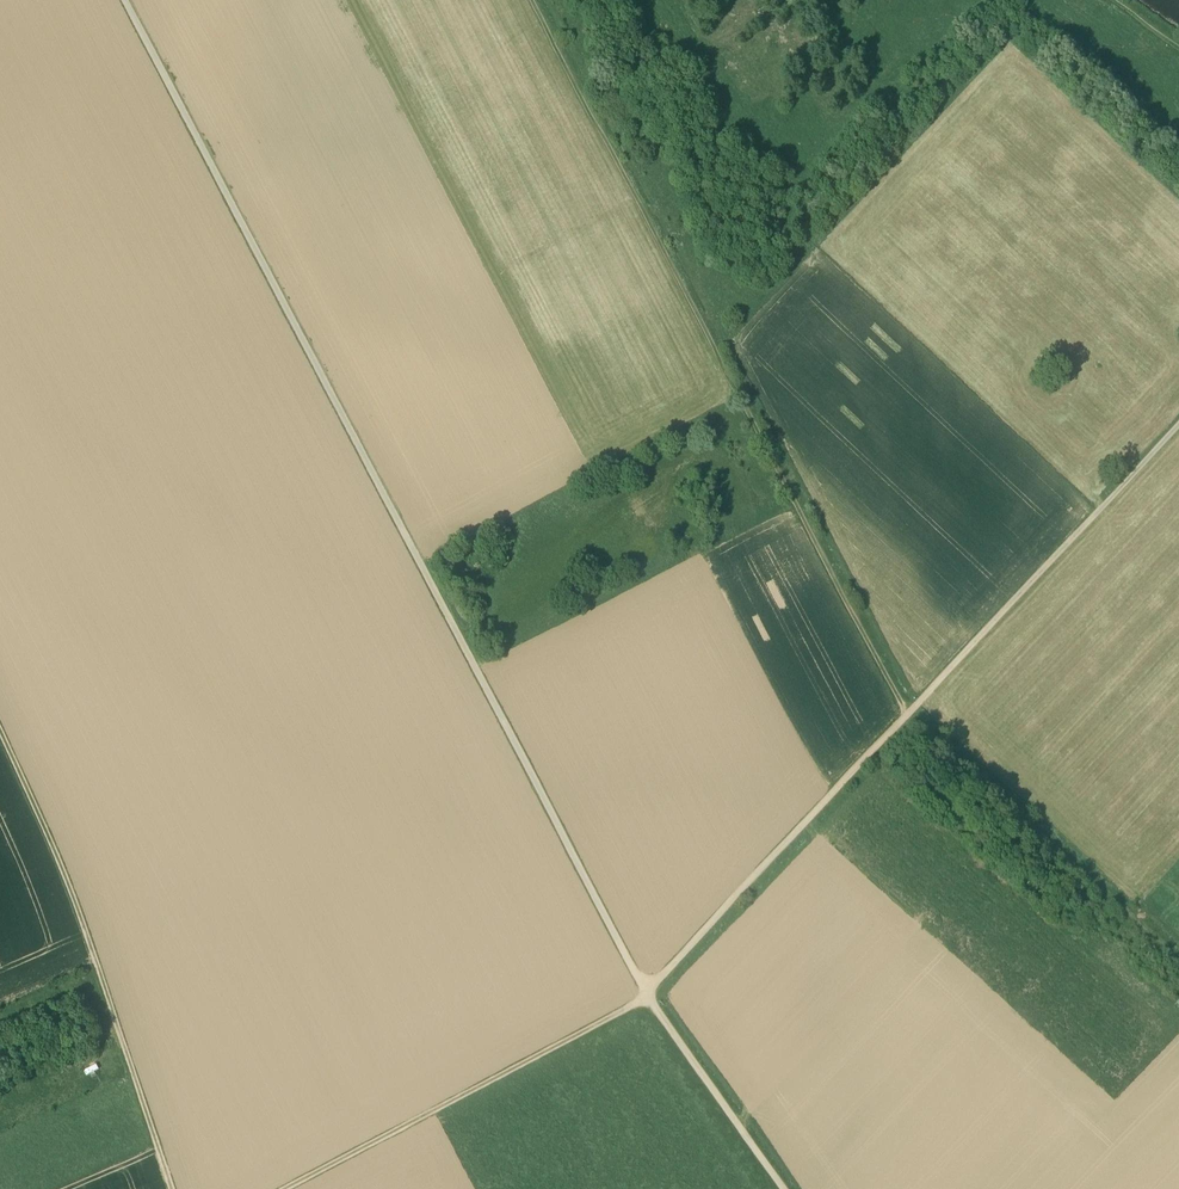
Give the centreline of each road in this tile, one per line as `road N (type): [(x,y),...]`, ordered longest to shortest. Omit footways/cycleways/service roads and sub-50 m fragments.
road 1 (track): [(126,0),(653,1005)]
road 2 (track): [(531,0),(916,724)]
road 3 (track): [(0,724),(79,901),(178,1188)]
road 4 (track): [(653,1005),(916,724)]
road 5 (track): [(916,724),(1178,444)]
road 6 (track): [(319,1188),(653,1005)]
road 7 (track): [(916,724),(1178,963)]
road 8 (track): [(653,1005),(780,1188)]

